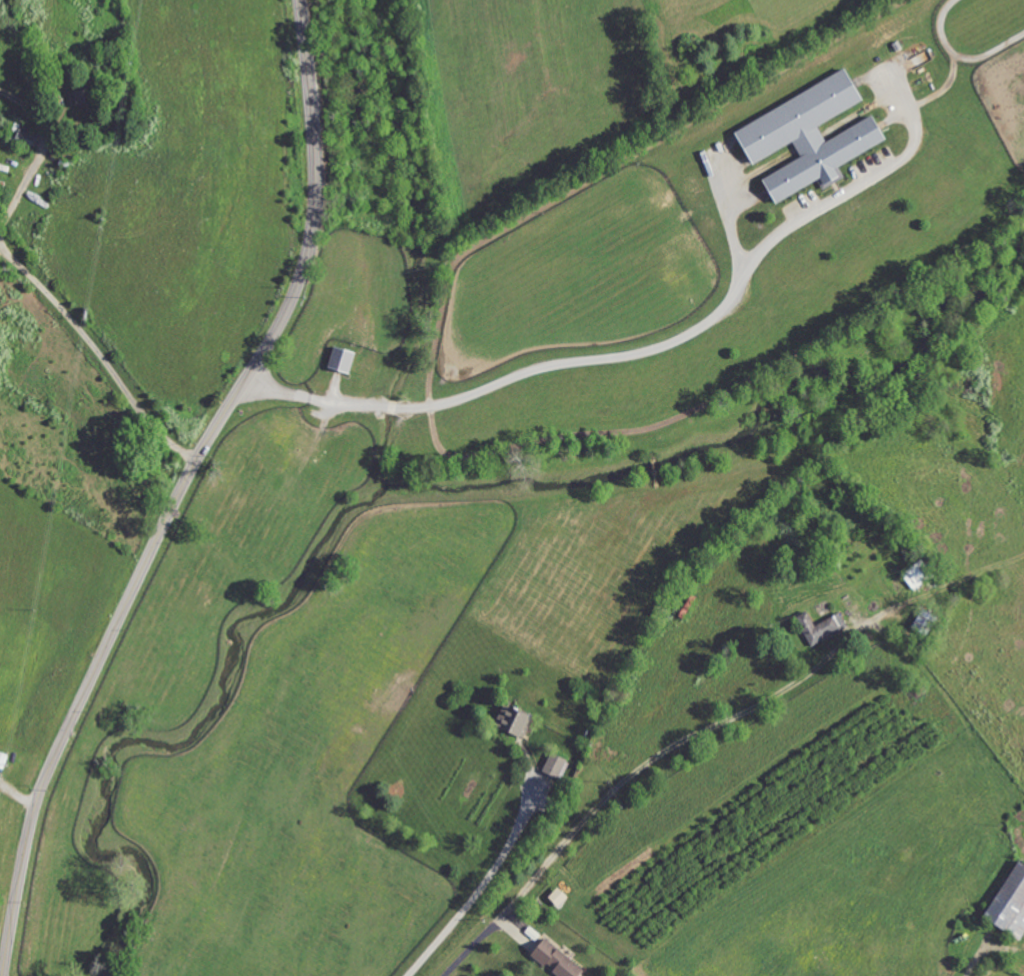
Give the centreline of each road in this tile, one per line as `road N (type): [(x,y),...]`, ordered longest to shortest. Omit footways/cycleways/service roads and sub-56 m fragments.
road 1 (secondary): [(2,975),(50,769),(171,512),(285,318),(304,270),(316,184),(299,0)]

